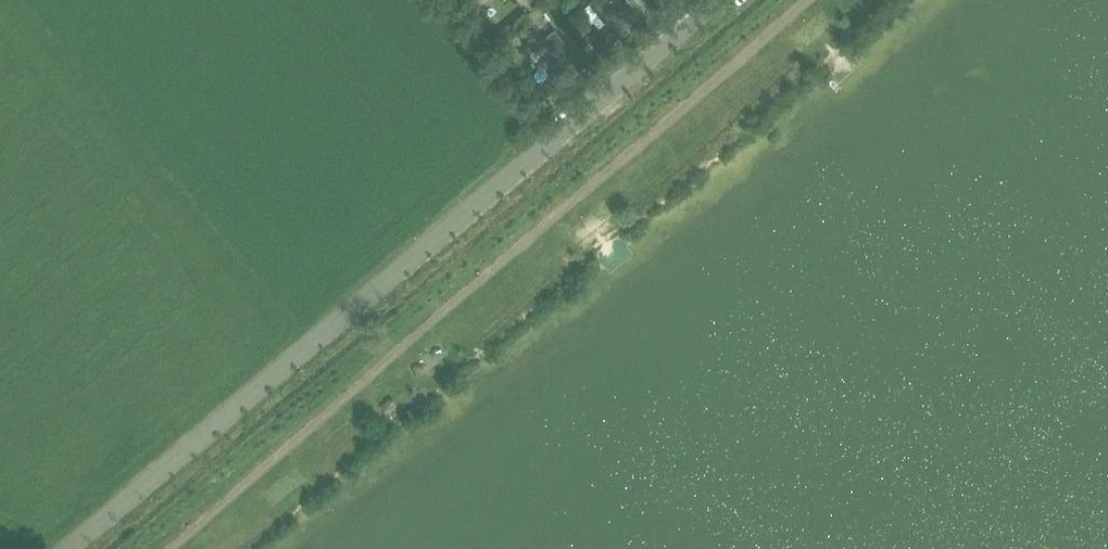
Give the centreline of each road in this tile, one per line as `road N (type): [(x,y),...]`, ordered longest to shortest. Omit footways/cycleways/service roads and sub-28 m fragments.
road 1 (unclassified): [(67,548),(718,0)]
road 2 (track): [(168,548),(808,0)]

